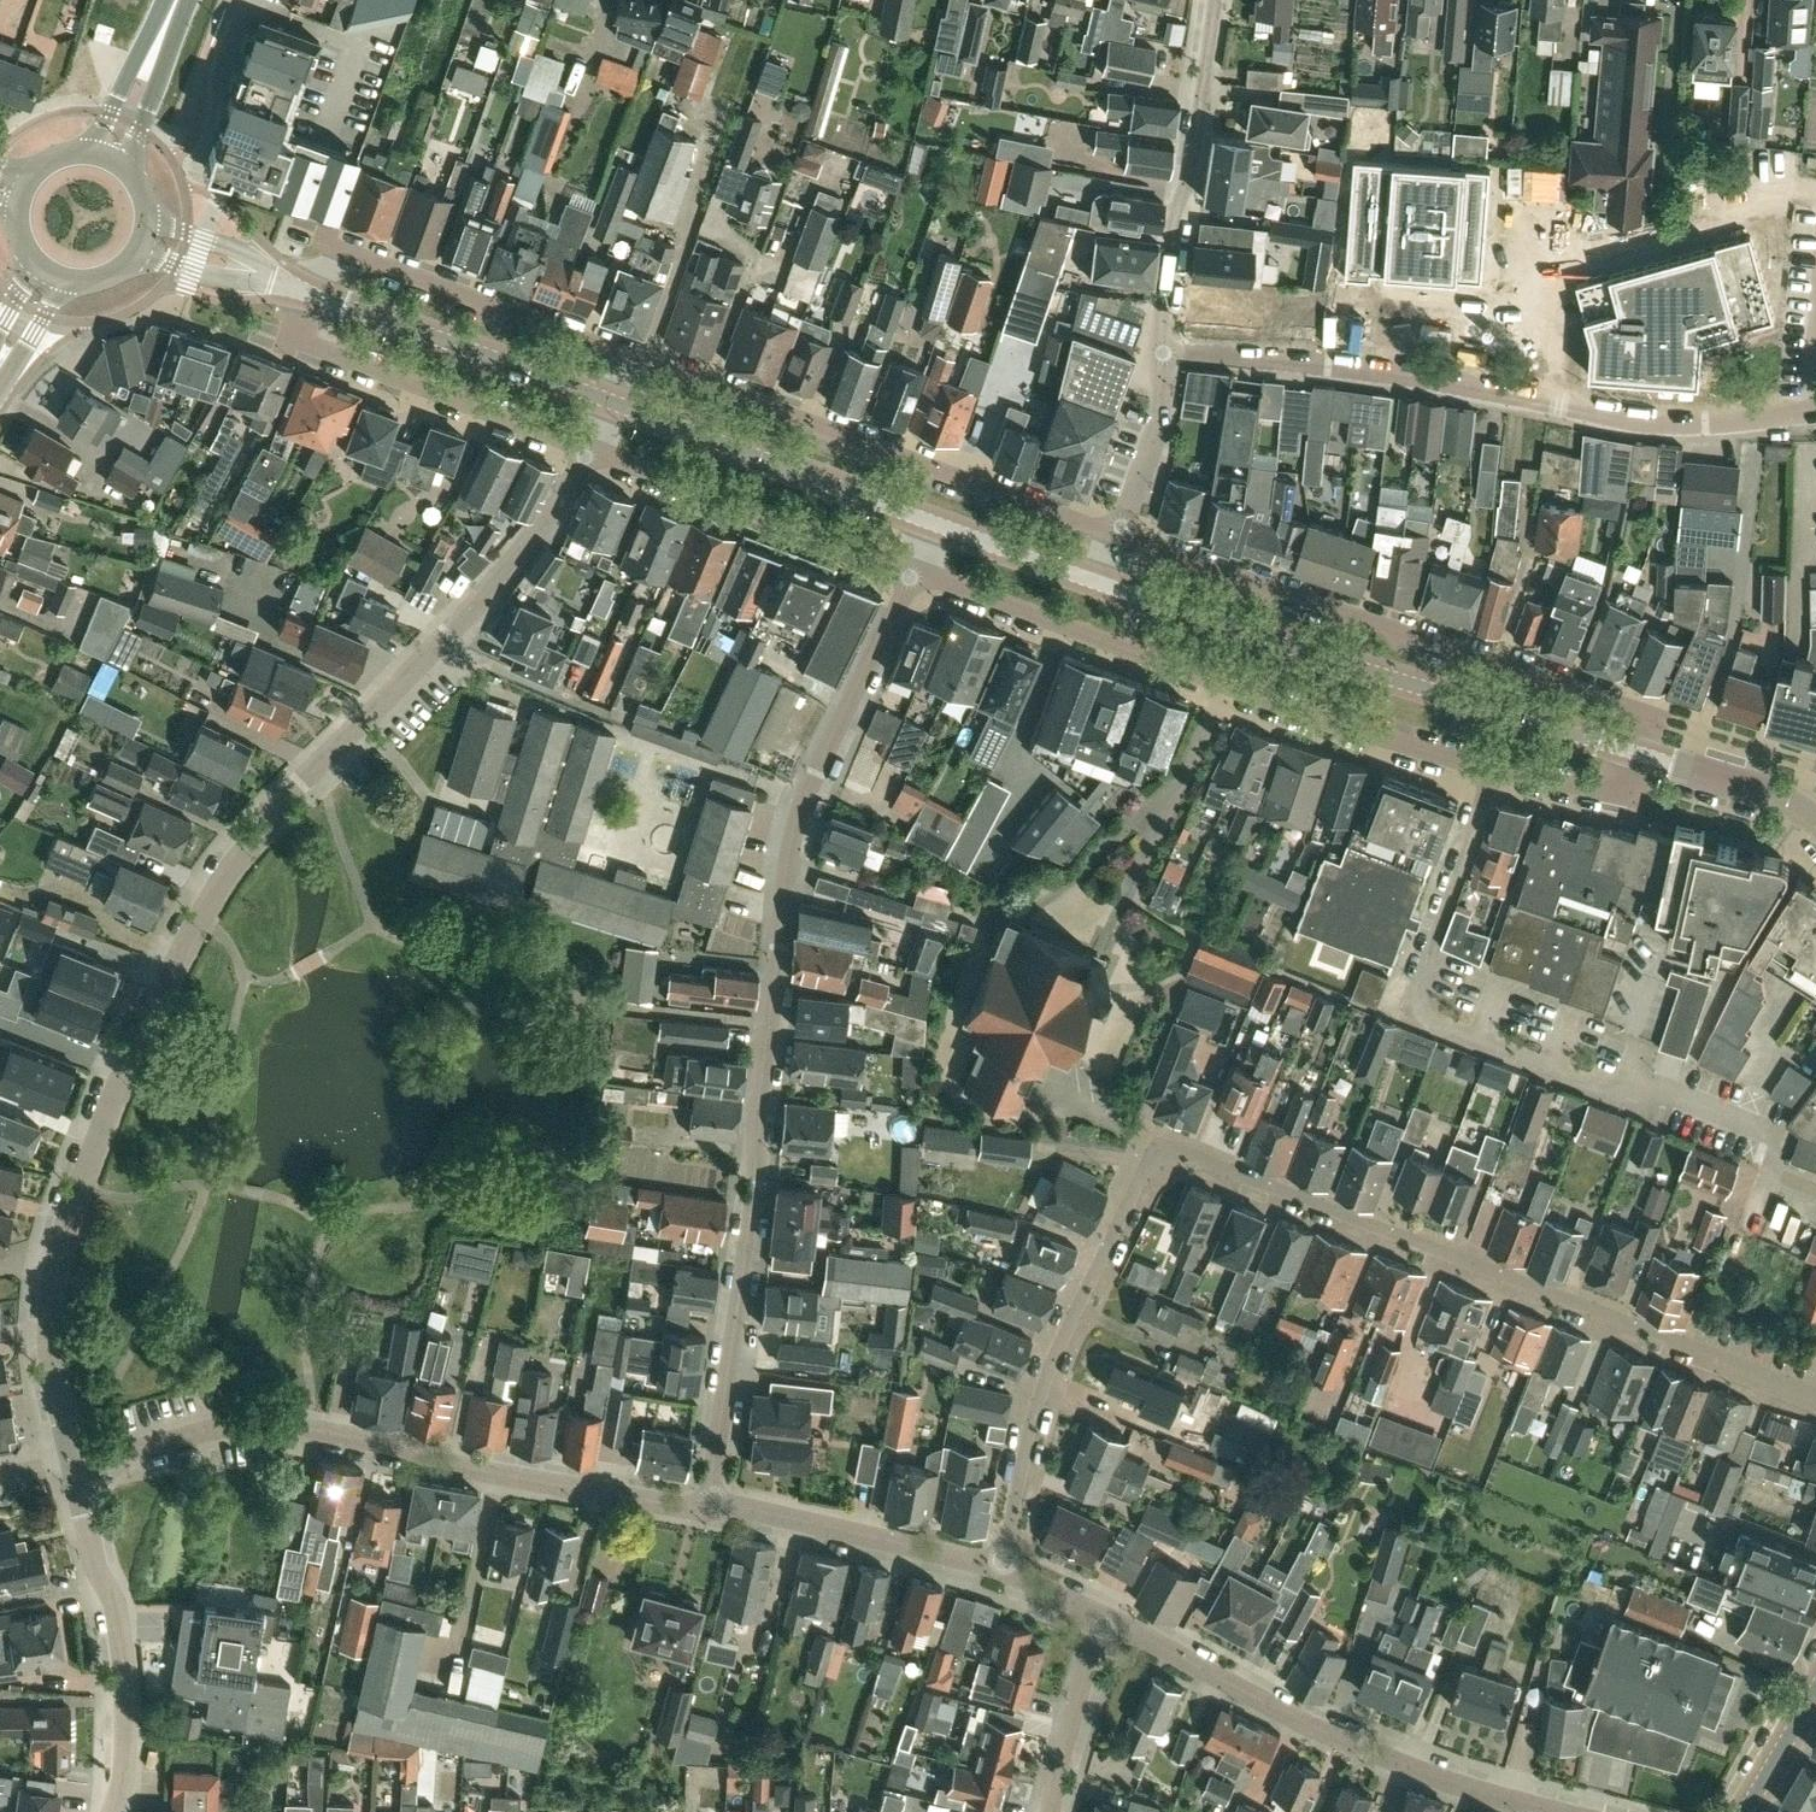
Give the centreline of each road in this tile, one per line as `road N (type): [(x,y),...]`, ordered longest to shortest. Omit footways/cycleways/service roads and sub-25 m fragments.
road 1 (residential): [(74,1461),(53,1299),(65,1239),(163,974),(220,880),(515,566),(590,451)]
road 2 (residential): [(1002,1568),(1048,1372),(1144,1169),(1171,1152),(1815,1398)]
road 3 (residential): [(708,1504),(783,899),(812,813),(918,571)]
road 4 (residential): [(1815,1191),(1771,1172),(1781,1148),(1773,1135),(1659,1088),(1611,1091),(1427,1023),(1415,995),(1492,770)]
road 5 (residential): [(1166,357),(1416,380),(1661,426),(1815,409)]
road 6 (residential): [(708,1504),(495,1472),(264,1424),(74,1461)]
road 7 (residential): [(918,571),(1315,716),(1492,770)]
road 8 (residential): [(1643,755),(1656,713),(1126,537)]
road 9 (tertiary): [(1643,755),(1109,588)]
road 10 (residential): [(1126,537),(633,356)]
road 11 (residential): [(1549,1811),(1451,1784),(1108,1625)]
road 12 (residential): [(1228,0),(1197,178),(1180,215),(1166,357)]
road 13 (residential): [(113,1811),(124,1778),(125,1664),(74,1461)]
road 14 (residential): [(590,451),(918,571)]
road 15 (tertiary): [(936,526),(614,402)]
road 16 (tertiary): [(614,402),(309,293)]
road 17 (residential): [(298,342),(590,451)]
road 18 (residential): [(1002,1568),(708,1504)]
road 19 (residential): [(633,356),(353,255)]
road 20 (residential): [(1057,1811),(1085,1683),(1108,1625)]
road 21 (residential): [(1126,537),(1164,416),(1166,357)]
road 22 (tertiary): [(1109,588),(936,526)]
road 23 (tertiary): [(1815,818),(1767,794),(1643,755)]
road 24 (residential): [(1492,770),(1628,796),(1643,755)]
road 25 (tertiary): [(309,293),(144,235)]
road 26 (secondary): [(107,157),(178,0)]
road 27 (unclassified): [(1746,1811),(1815,1692)]
road 28 (residential): [(1108,1625),(1002,1568)]

